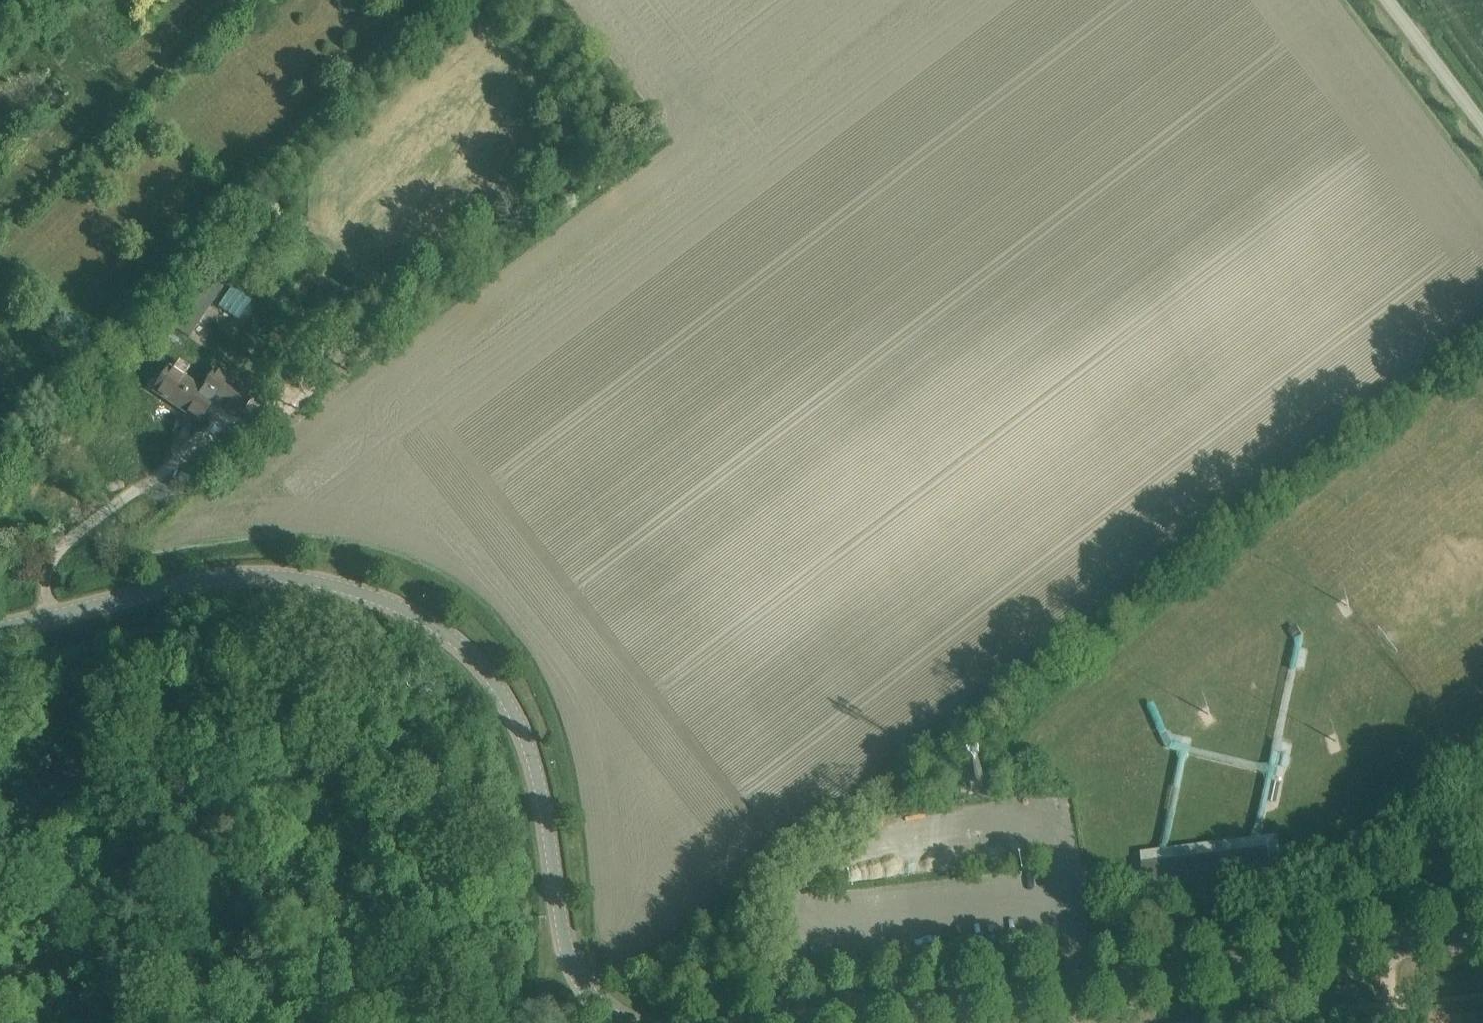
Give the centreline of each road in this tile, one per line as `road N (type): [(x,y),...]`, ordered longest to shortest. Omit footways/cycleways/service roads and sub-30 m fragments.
road 1 (tertiary): [(623,1022),(602,1011),(571,960),(537,776),(511,705),(462,649),(427,627),(307,580),(245,576),(0,625)]
road 2 (tertiary): [(1482,940),(762,1020)]
road 3 (unclassified): [(1482,126),(1386,0)]

